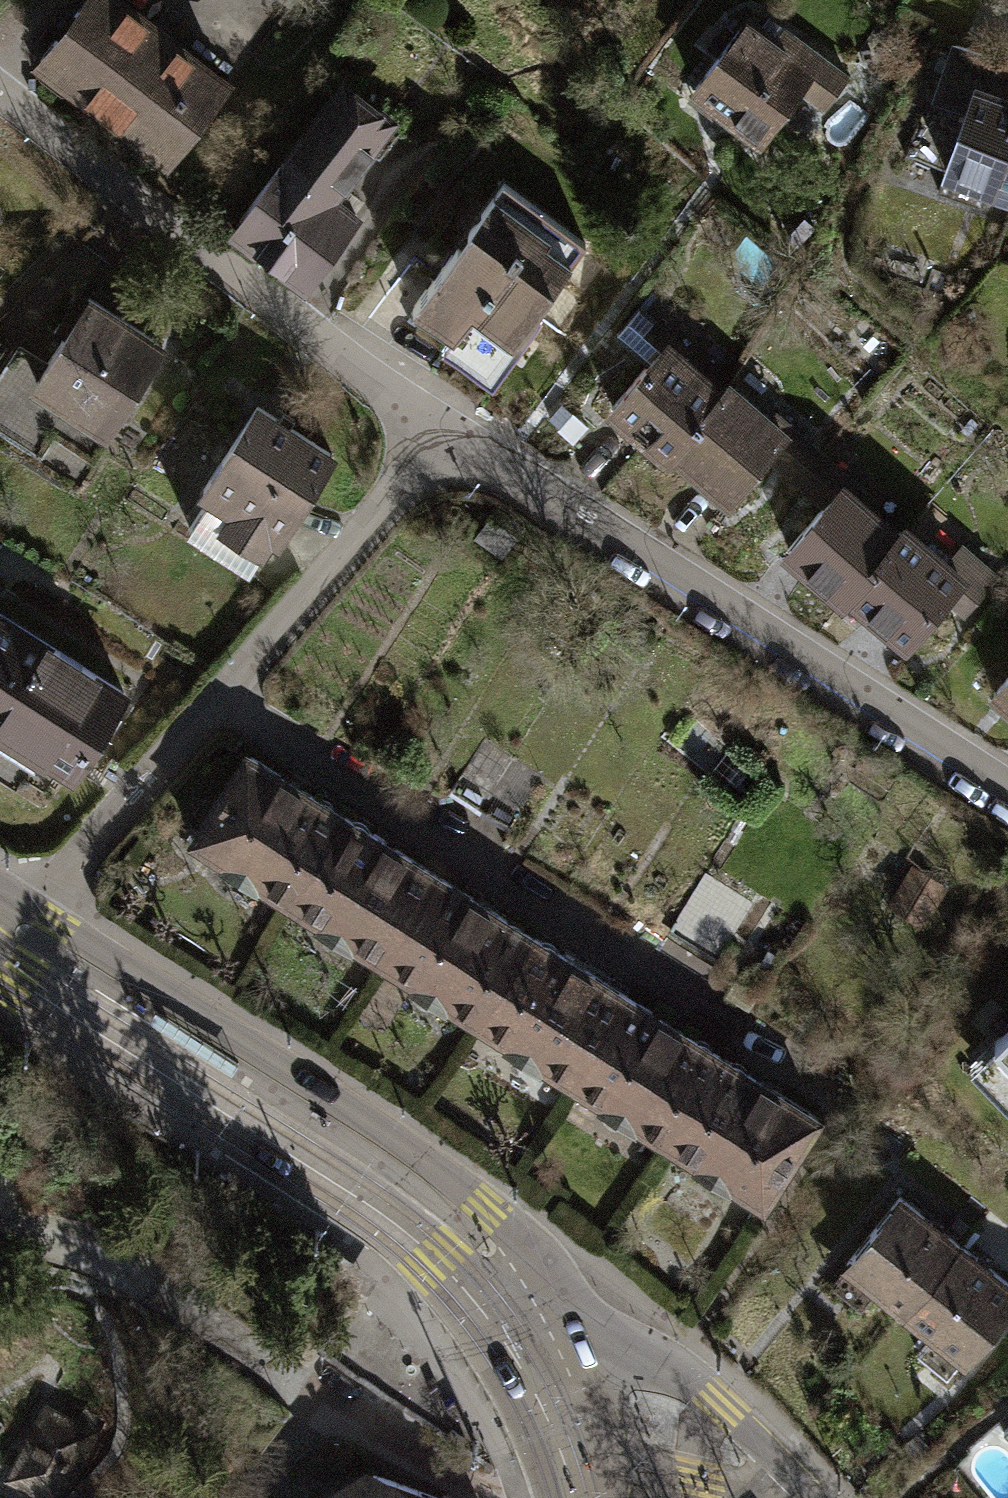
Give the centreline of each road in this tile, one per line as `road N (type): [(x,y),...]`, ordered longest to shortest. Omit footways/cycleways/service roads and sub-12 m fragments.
road 1 (unclassified): [(562,1404),(553,1335),(528,1262),(478,1206),(374,1128),(19,907)]
road 2 (unclassified): [(0,978),(357,1202),(426,1256),(562,1404)]
road 3 (residential): [(441,434),(1007,799)]
road 4 (residential): [(19,907),(441,434)]
road 5 (residential): [(0,99),(320,338)]
road 6 (unclassified): [(776,1497),(699,1438),(562,1404)]
road 7 (residential): [(320,338),(441,434)]

